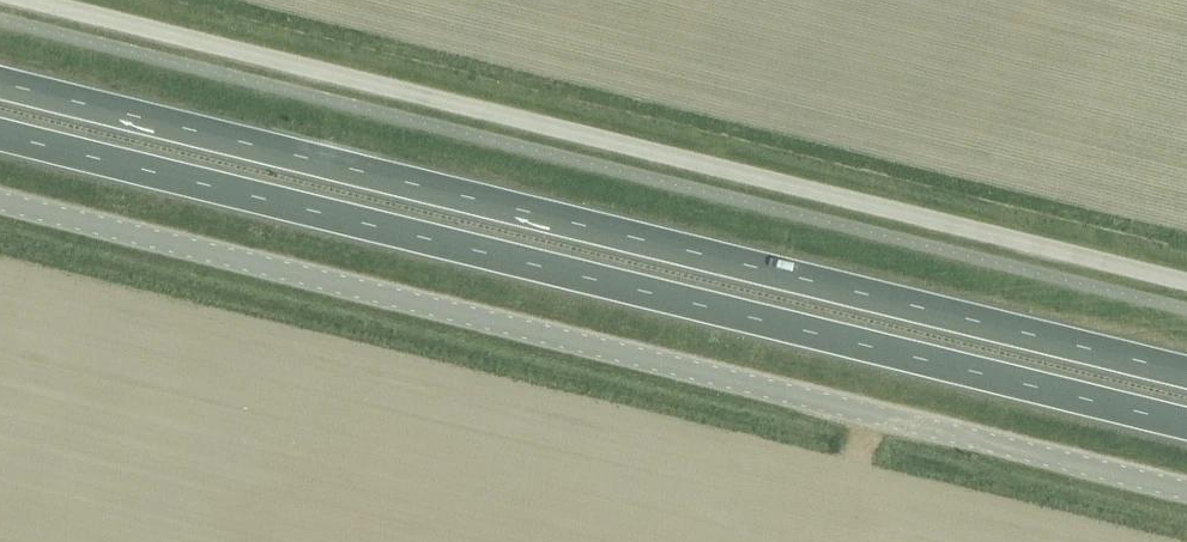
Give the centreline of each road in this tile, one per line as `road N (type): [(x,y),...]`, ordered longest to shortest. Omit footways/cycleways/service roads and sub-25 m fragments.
road 1 (unclassified): [(0,211),(1186,506)]
road 2 (trunk): [(1186,373),(0,82)]
road 3 (trunk): [(0,134),(1186,424)]
road 4 (unclassified): [(1186,271),(85,0)]

